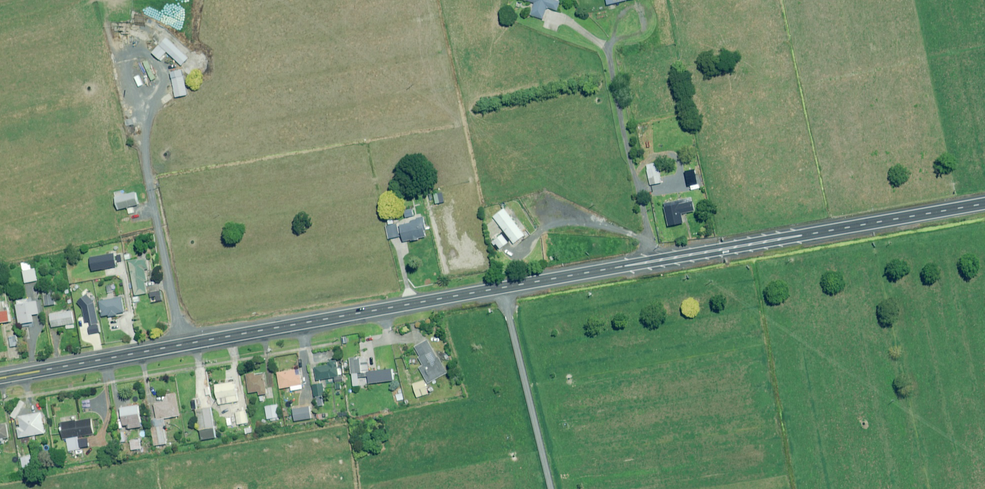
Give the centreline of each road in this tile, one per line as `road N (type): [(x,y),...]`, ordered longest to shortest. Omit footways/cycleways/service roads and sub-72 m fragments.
road 1 (trunk): [(984,204),(0,379)]
road 2 (track): [(106,0),(155,105),(146,166),(185,345)]
road 3 (track): [(504,288),(545,488)]

